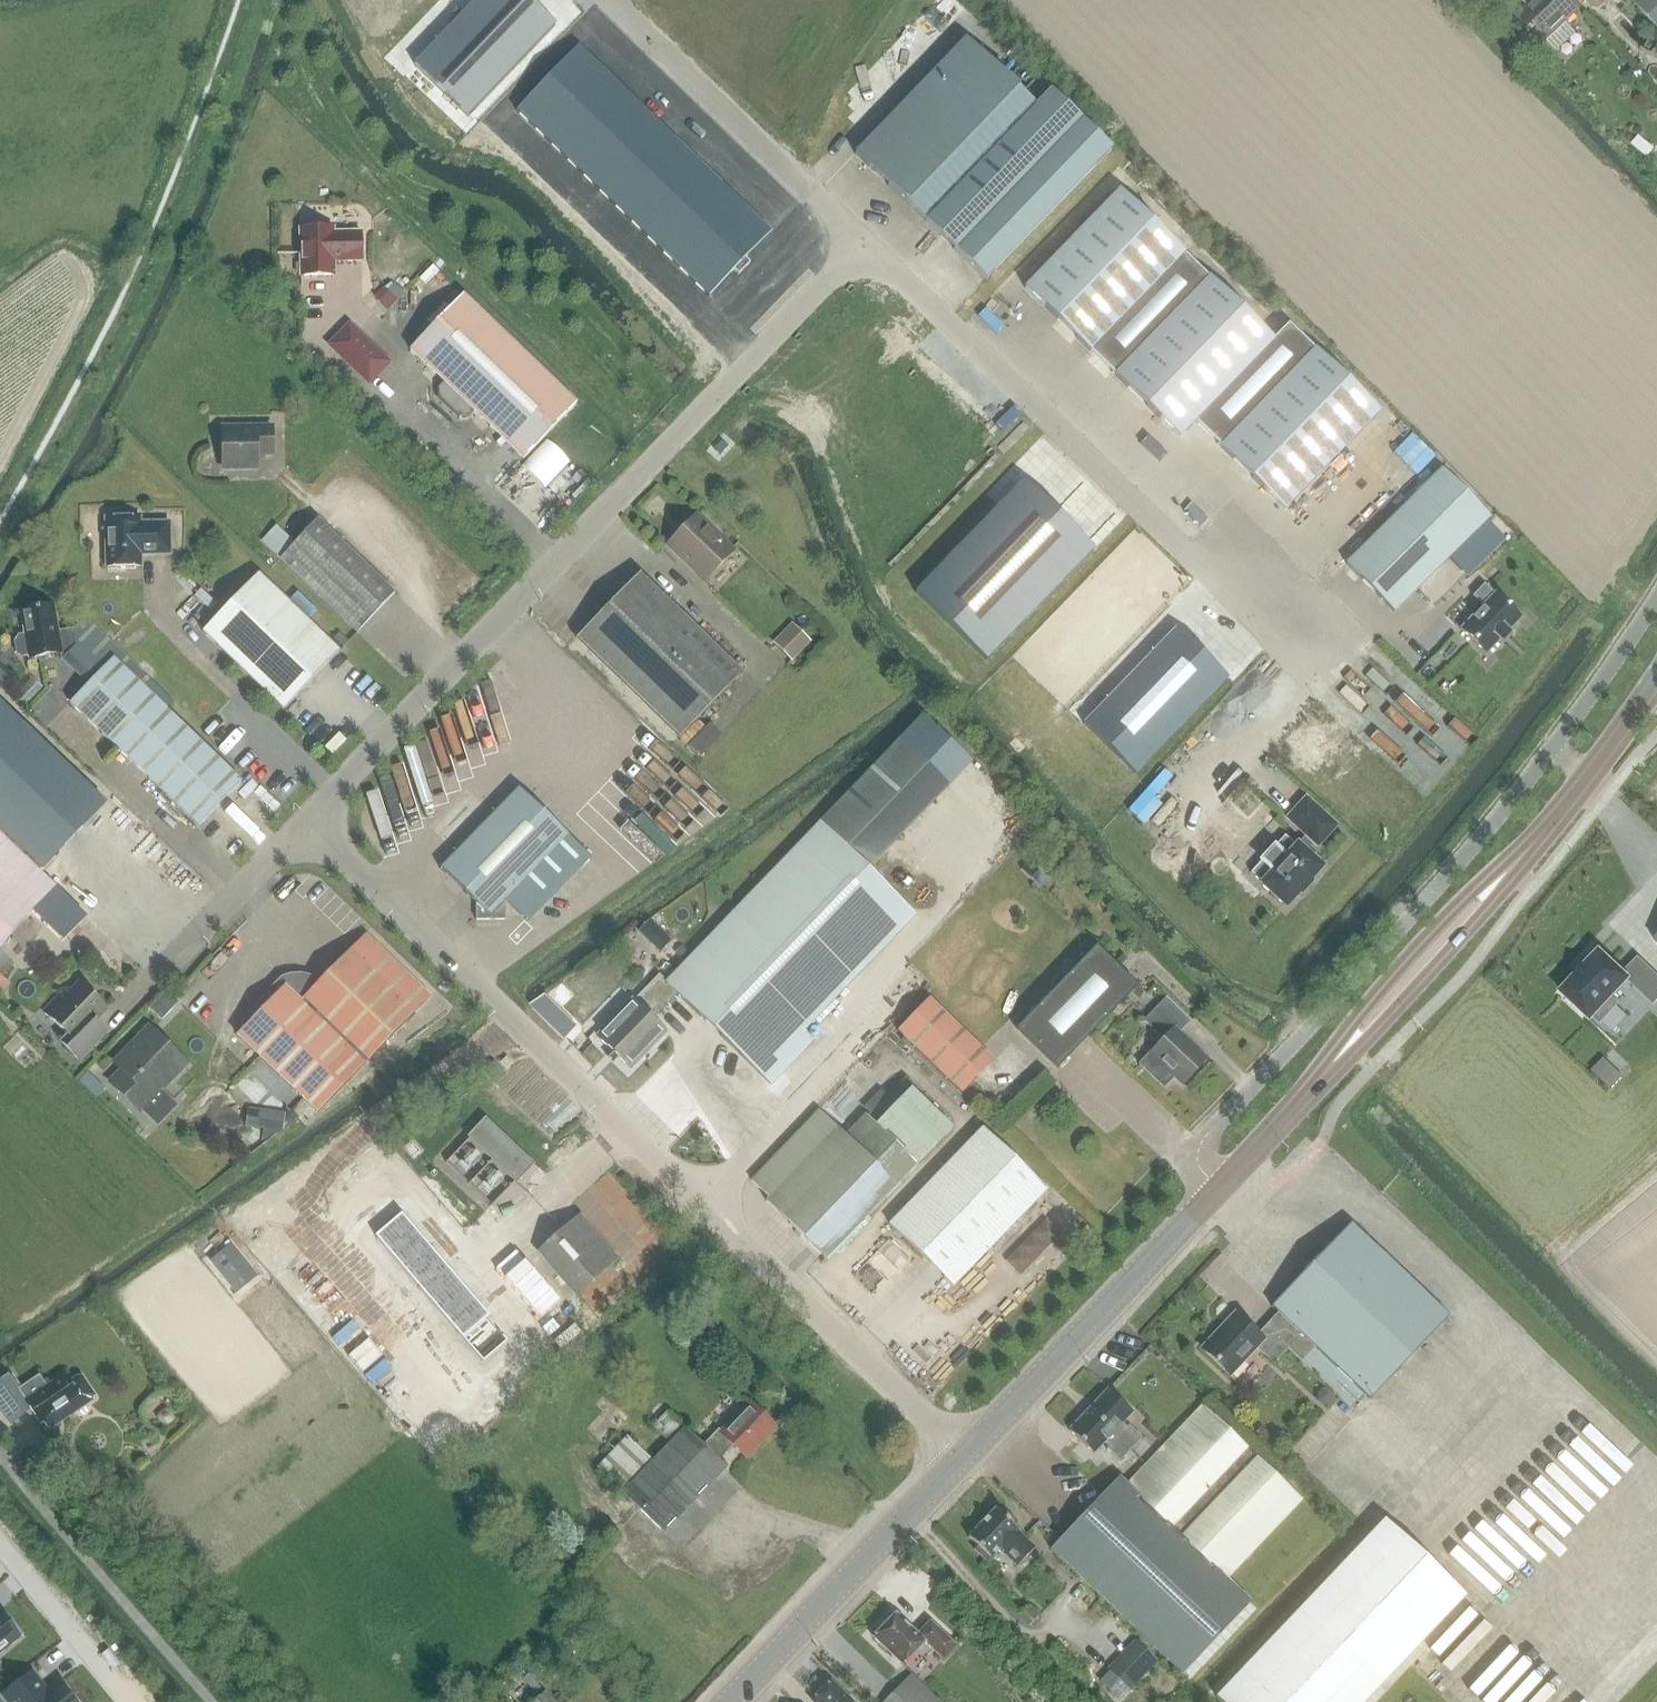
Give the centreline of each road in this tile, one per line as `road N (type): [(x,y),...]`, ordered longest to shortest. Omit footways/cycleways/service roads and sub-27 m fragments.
road 1 (unclassified): [(964,1452),(626,1145),(305,823)]
road 2 (unclassified): [(305,823),(863,245)]
road 3 (unclassified): [(1333,636),(1181,547),(863,245)]
road 4 (primary): [(964,1452),(1222,1184)]
road 5 (unclassified): [(863,245),(612,0)]
road 6 (primary): [(728,1701),(964,1452)]
road 7 (track): [(0,1459),(210,1701)]
road 8 (primary): [(1516,858),(1431,931),(1337,1040),(1315,1084)]
road 9 (primary): [(1315,1084),(1499,898),(1516,858)]
road 10 (primary): [(1516,858),(1656,678)]
road 11 (residential): [(130,1701),(0,1544)]
road 12 (unclassified): [(164,967),(305,823)]
road 13 (unclassified): [(1222,1184),(1202,1164),(1198,1147),(1263,1074)]
road 14 (primary): [(1222,1184),(1315,1084)]

